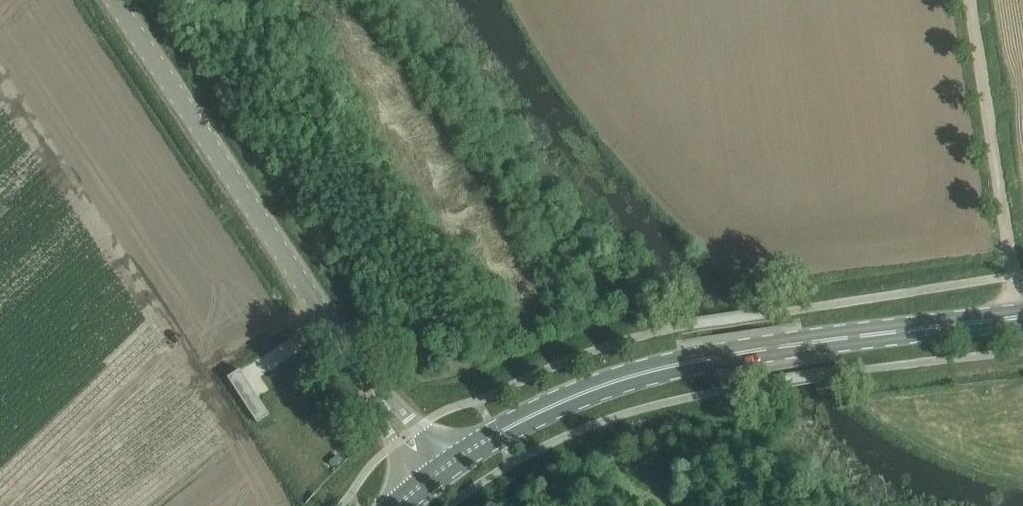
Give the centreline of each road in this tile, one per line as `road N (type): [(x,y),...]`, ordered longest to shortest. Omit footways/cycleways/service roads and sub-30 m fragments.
road 1 (primary): [(434,473),(544,410),(655,369),(1016,318)]
road 2 (unclassified): [(434,473),(290,234),(136,0)]
road 3 (unclassified): [(1016,318),(971,0)]

